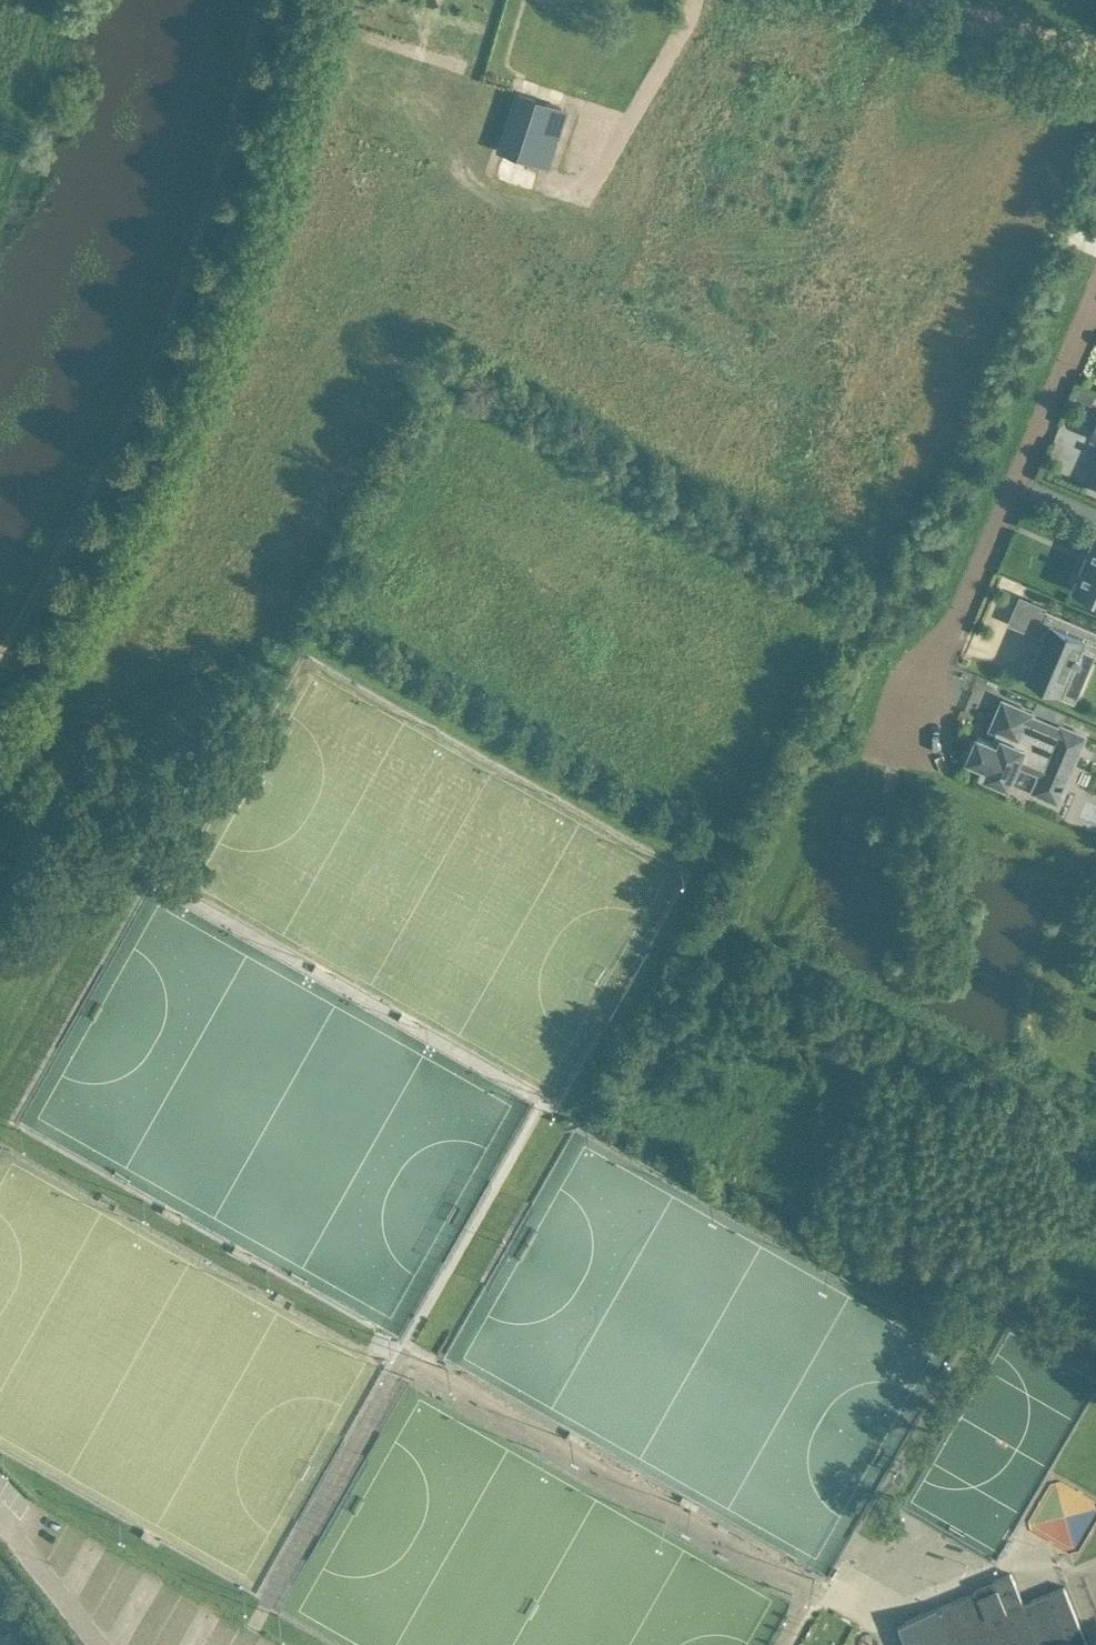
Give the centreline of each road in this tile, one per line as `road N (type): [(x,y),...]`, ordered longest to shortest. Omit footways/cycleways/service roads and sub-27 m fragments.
road 1 (residential): [(1095,292),(914,717)]

